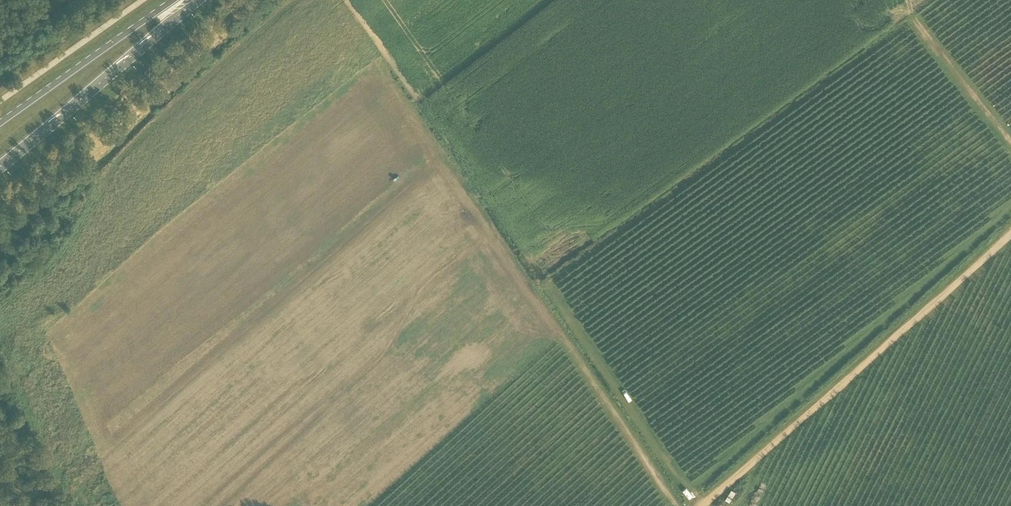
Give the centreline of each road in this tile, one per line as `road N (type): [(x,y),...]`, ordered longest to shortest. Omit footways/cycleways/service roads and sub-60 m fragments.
road 1 (unclassified): [(1010,232),(702,505)]
road 2 (primary): [(0,167),(199,0)]
road 3 (primary): [(170,0),(0,121)]

